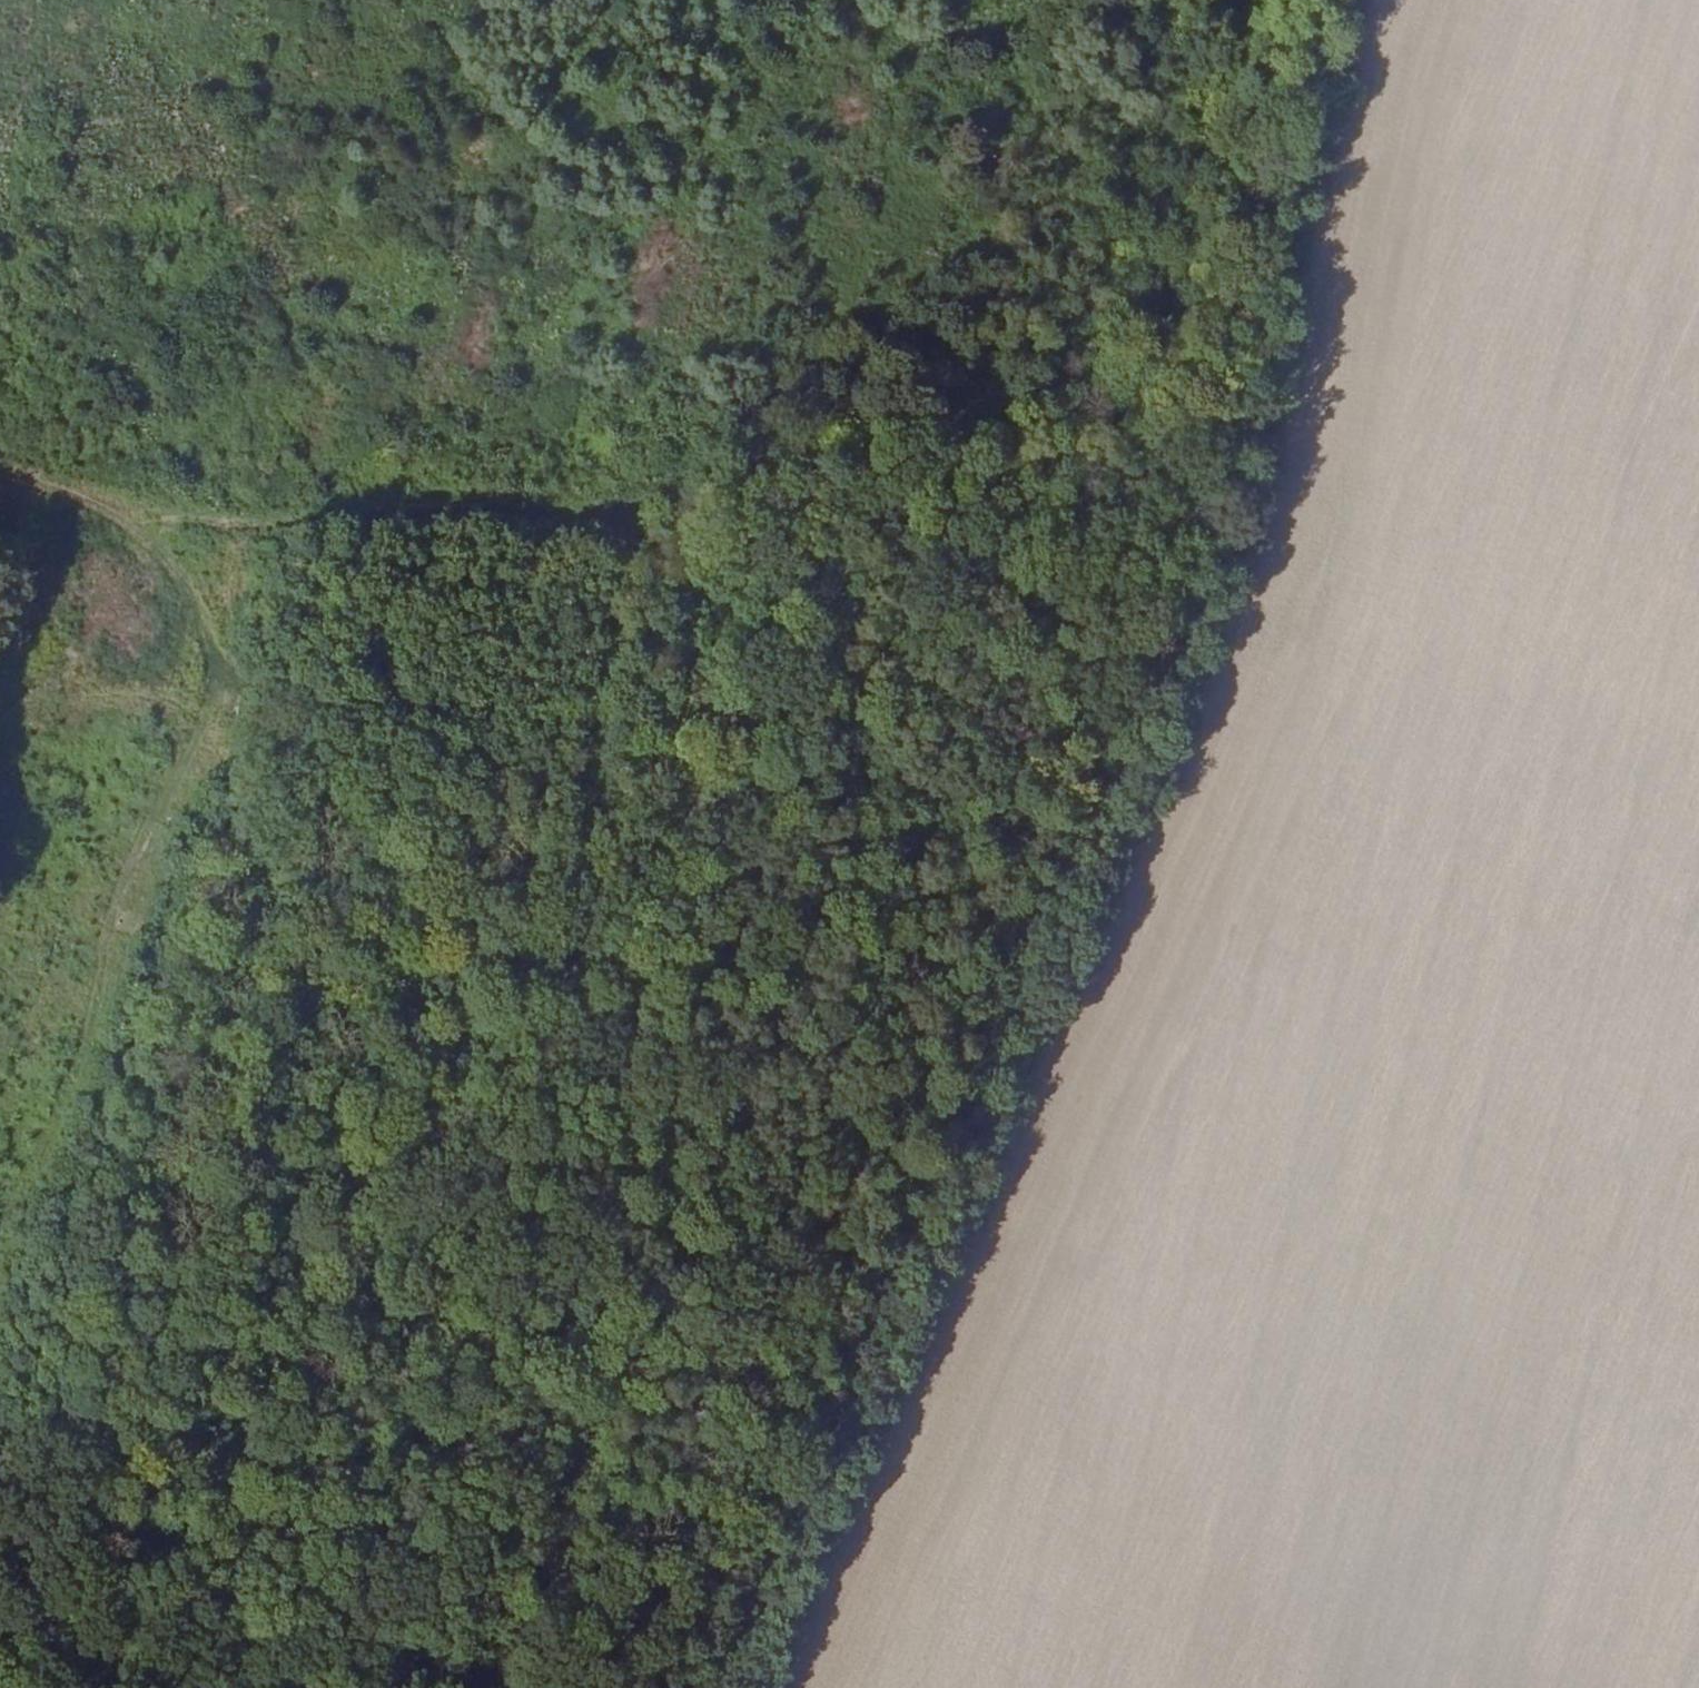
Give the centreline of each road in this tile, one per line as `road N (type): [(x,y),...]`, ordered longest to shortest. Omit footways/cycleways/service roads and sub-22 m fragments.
road 1 (track): [(247,565),(217,531),(0,459)]

